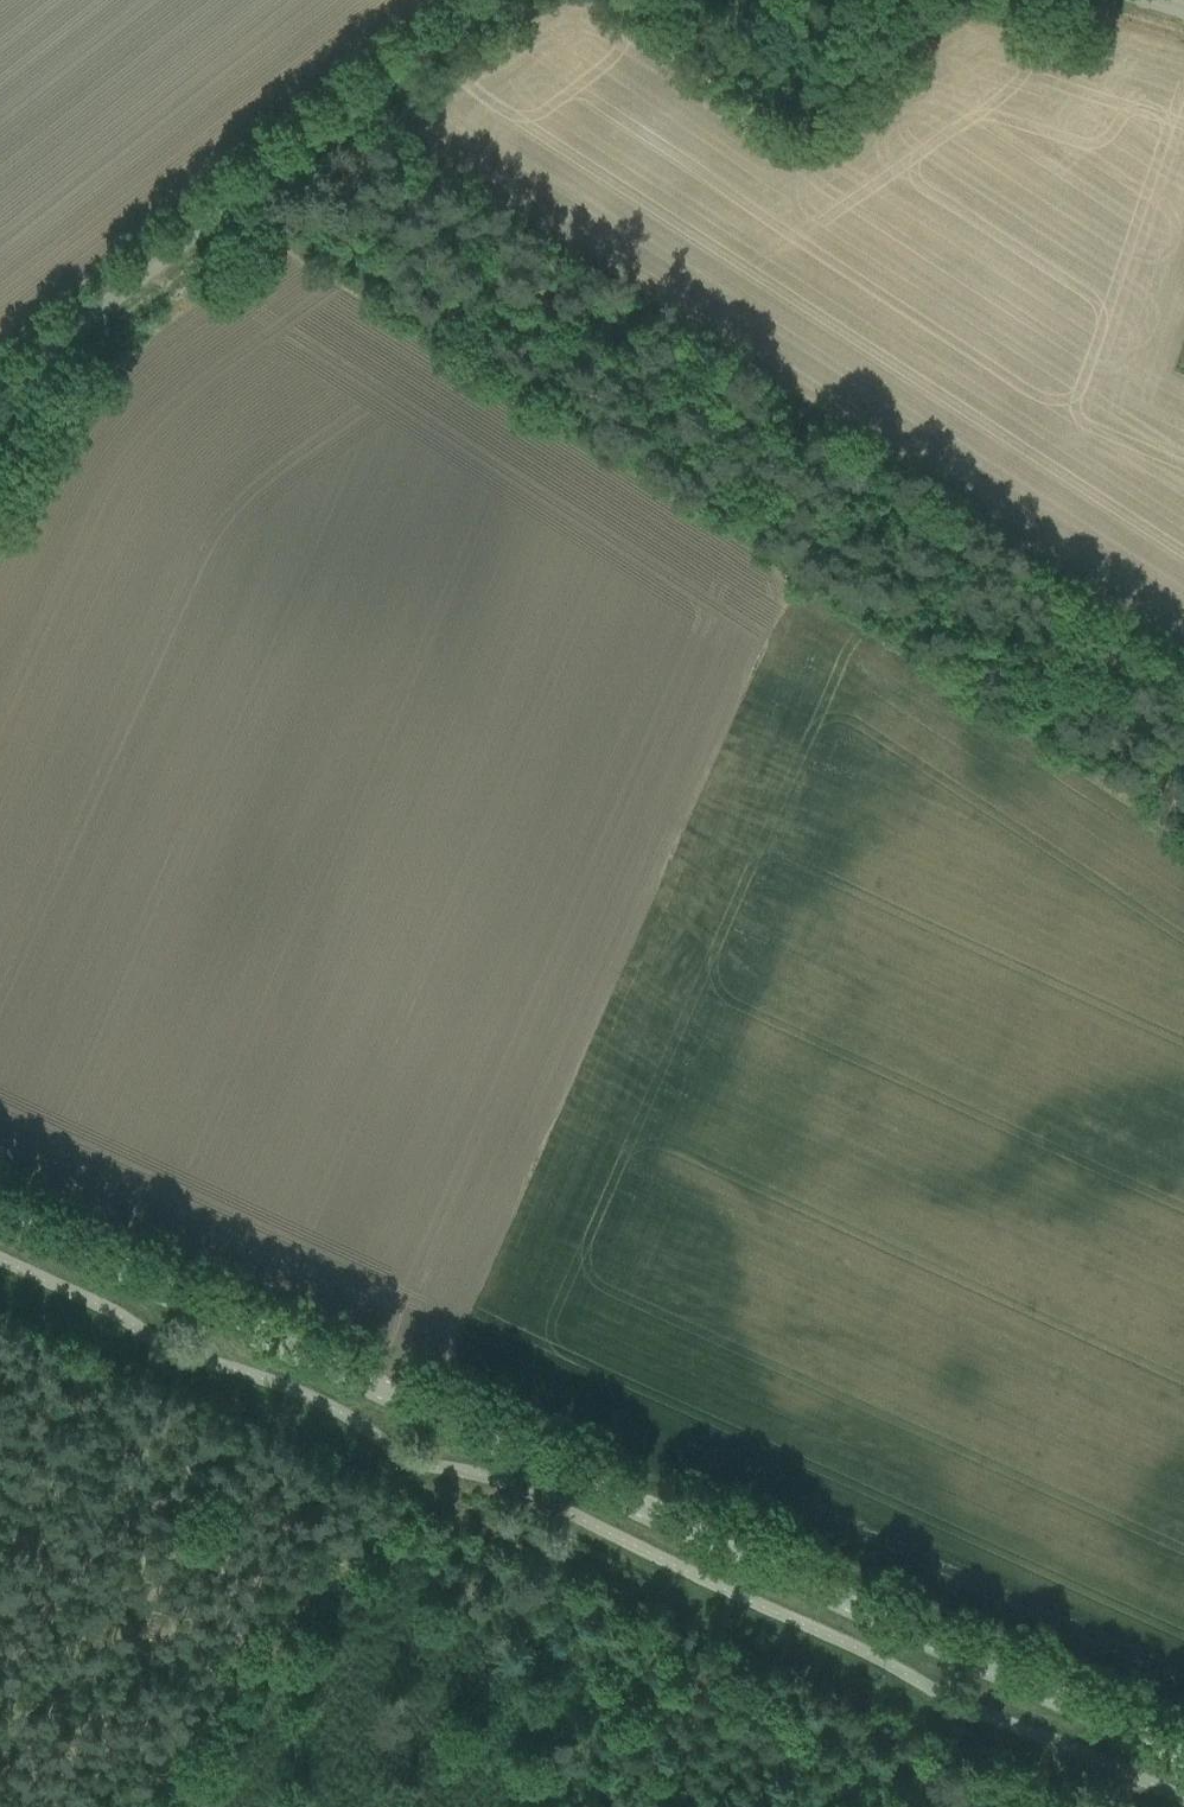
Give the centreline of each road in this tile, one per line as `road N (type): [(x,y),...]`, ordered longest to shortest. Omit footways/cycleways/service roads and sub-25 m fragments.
road 1 (tertiary): [(1183,1750),(0,1214)]
road 2 (unclassified): [(0,423),(25,384),(127,273),(481,0)]

